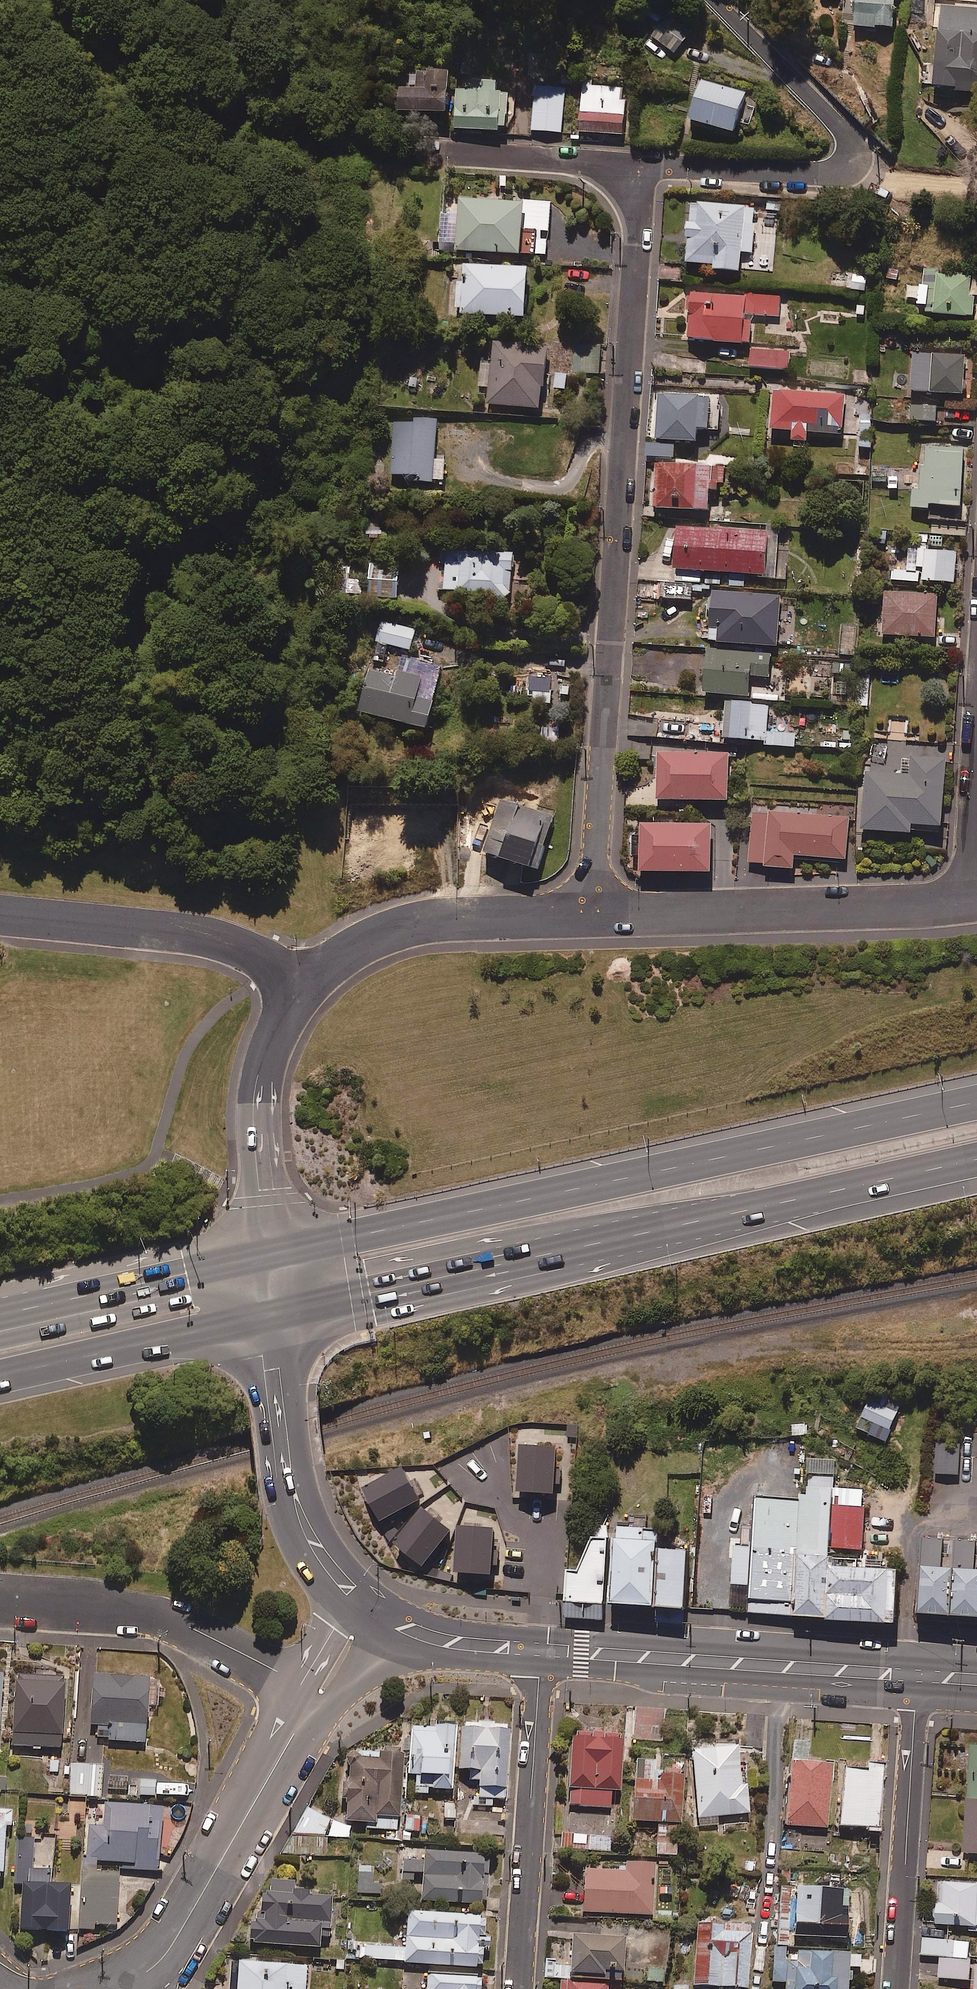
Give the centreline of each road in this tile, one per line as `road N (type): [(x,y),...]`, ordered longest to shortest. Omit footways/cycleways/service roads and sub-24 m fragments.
road 1 (residential): [(593,913),(634,168)]
road 2 (motorway): [(270,1262),(348,1237),(976,1103)]
road 3 (motorway): [(976,1159),(277,1314)]
road 4 (residential): [(634,168),(808,173),(842,169),(854,146),(716,0)]
road 5 (residential): [(976,902),(593,913)]
road 6 (secondary): [(540,1650),(917,1675)]
road 7 (residential): [(518,1988),(540,1650)]
road 8 (residential): [(317,1692),(197,1631),(0,1597)]
road 9 (tertiary): [(150,1970),(207,1889),(317,1692)]
road 10 (residential): [(0,913),(210,936),(307,984)]
road 11 (residential): [(895,1988),(917,1675)]
road 12 (secondary): [(363,1606),(331,1573),(305,1519),(277,1314)]
road 13 (residential): [(593,913),(445,918),(393,929),(346,951),(307,984)]
road 14 (residential): [(307,984),(275,1032),(253,1107),(270,1262)]
road 15 (trunk): [(277,1314),(0,1373)]
road 16 (trunk): [(0,1323),(270,1262)]
road 17 (residential): [(430,149),(634,168)]
road 18 (secondary): [(363,1606),(422,1635),(540,1650)]

